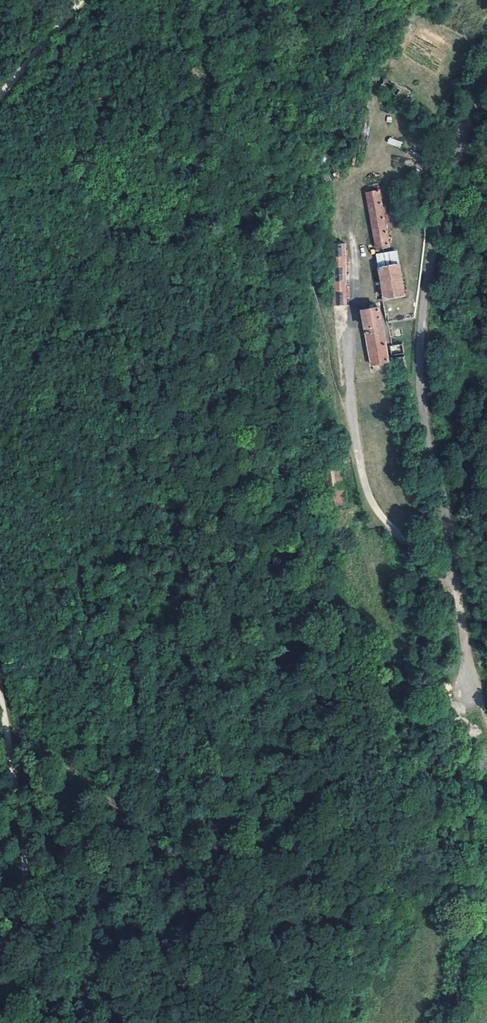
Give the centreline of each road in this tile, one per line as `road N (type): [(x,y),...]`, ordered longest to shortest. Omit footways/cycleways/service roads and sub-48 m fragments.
road 1 (unclassified): [(349,206),(350,421),(372,505),(397,537),(420,546),(446,526),(419,386),(428,259),(486,78)]
road 2 (track): [(0,702),(32,895),(0,947)]
road 3 (track): [(486,725),(457,596),(430,543)]
road 4 (track): [(82,0),(0,97)]

